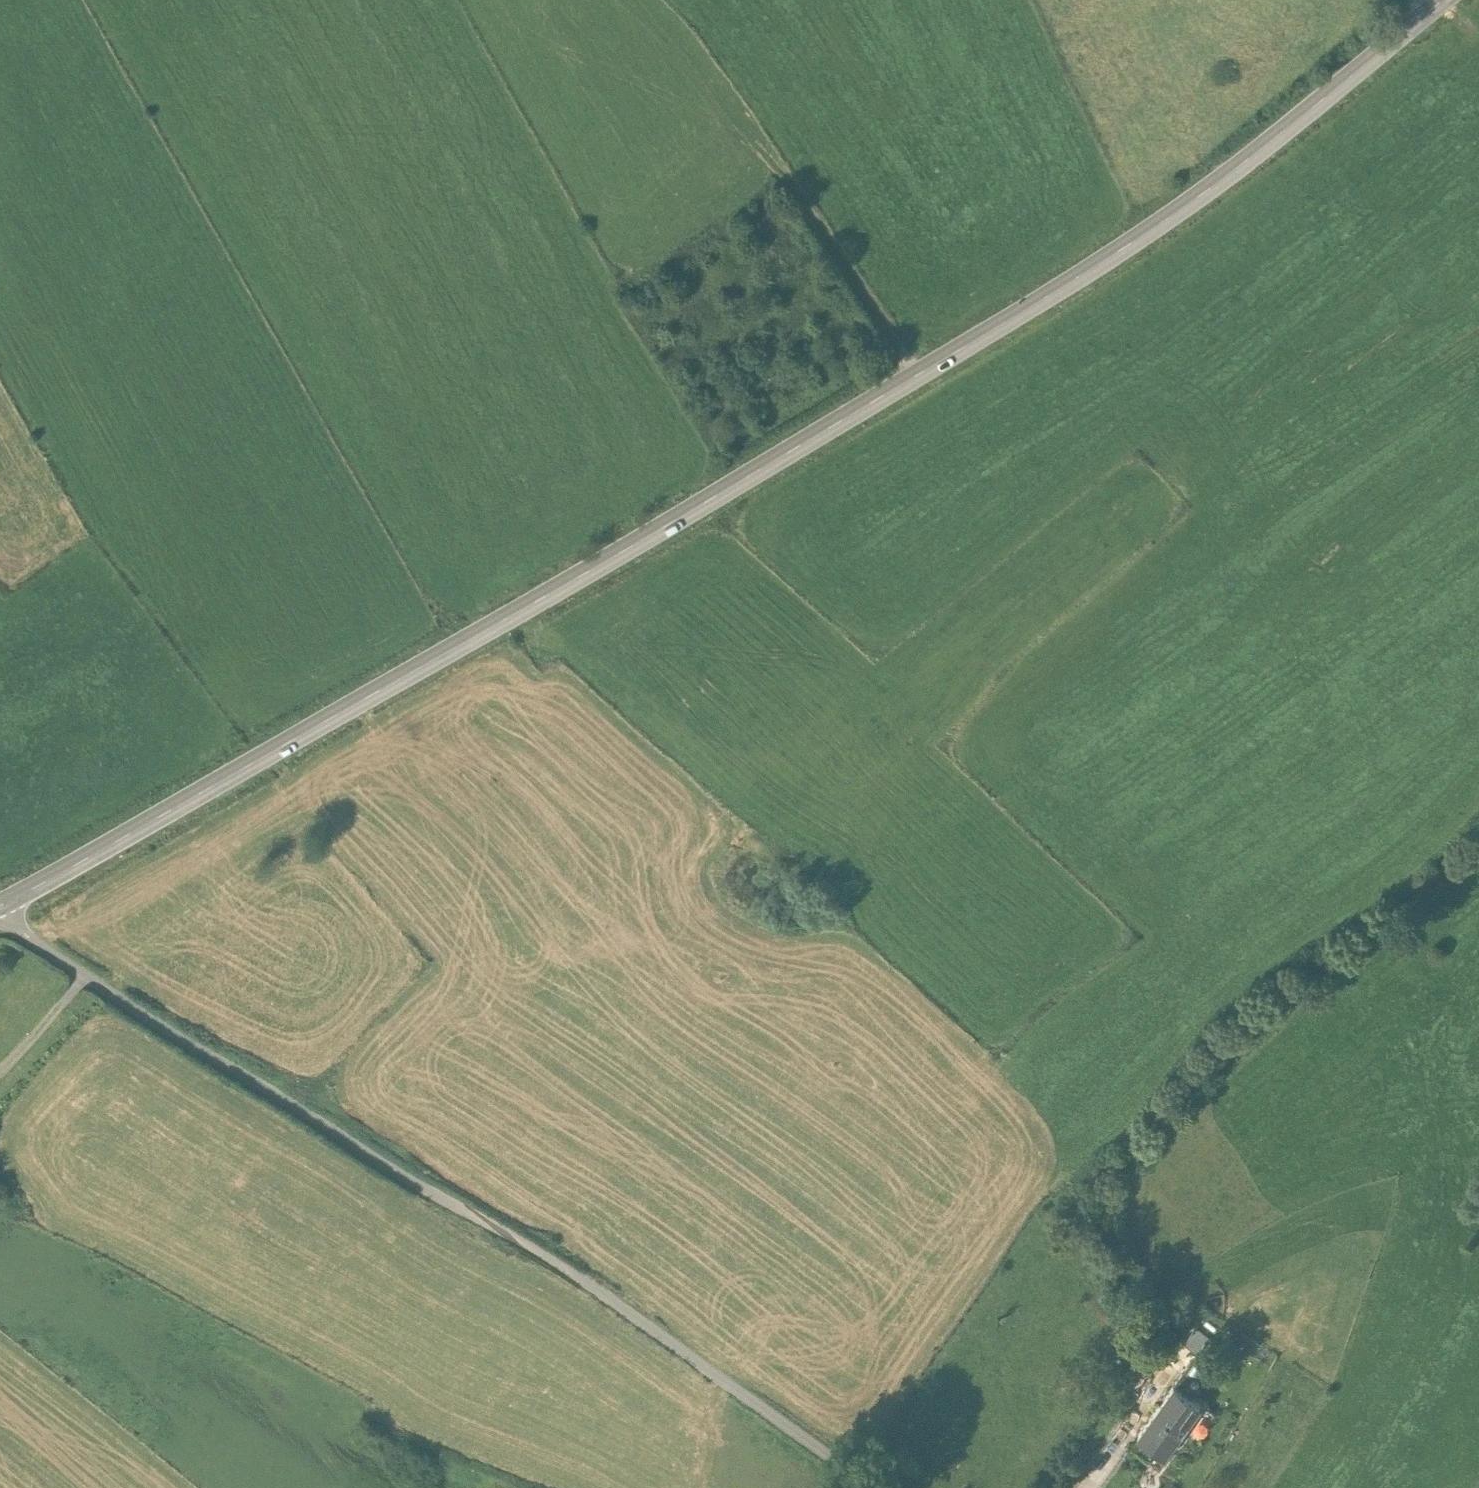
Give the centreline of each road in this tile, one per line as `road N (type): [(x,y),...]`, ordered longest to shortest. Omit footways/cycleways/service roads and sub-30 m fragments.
road 1 (tertiary): [(1448,0),(1290,135),(1135,245),(911,385),(0,906)]
road 2 (unclassified): [(877,1487),(582,1283),(0,922)]

